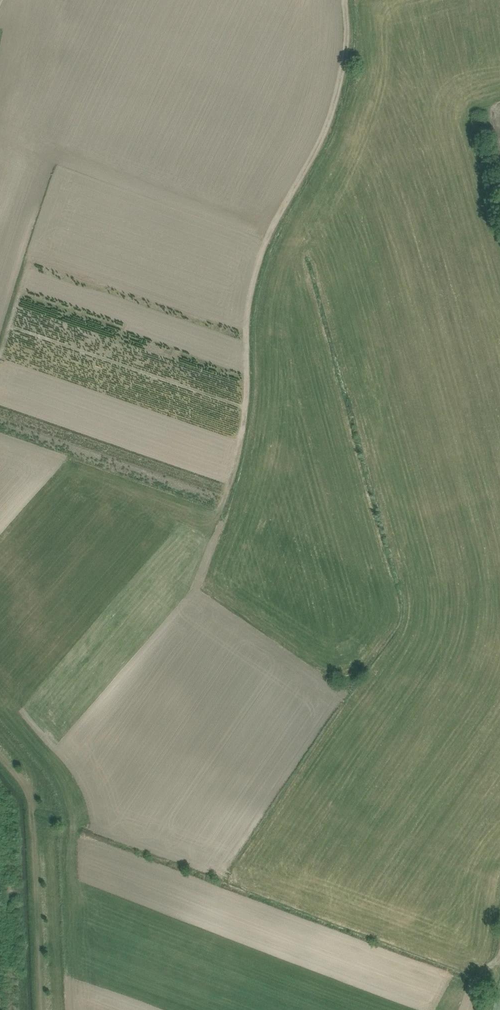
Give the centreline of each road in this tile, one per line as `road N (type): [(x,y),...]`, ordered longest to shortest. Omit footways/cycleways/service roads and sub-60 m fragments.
road 1 (track): [(0,749),(31,792),(43,1009)]

